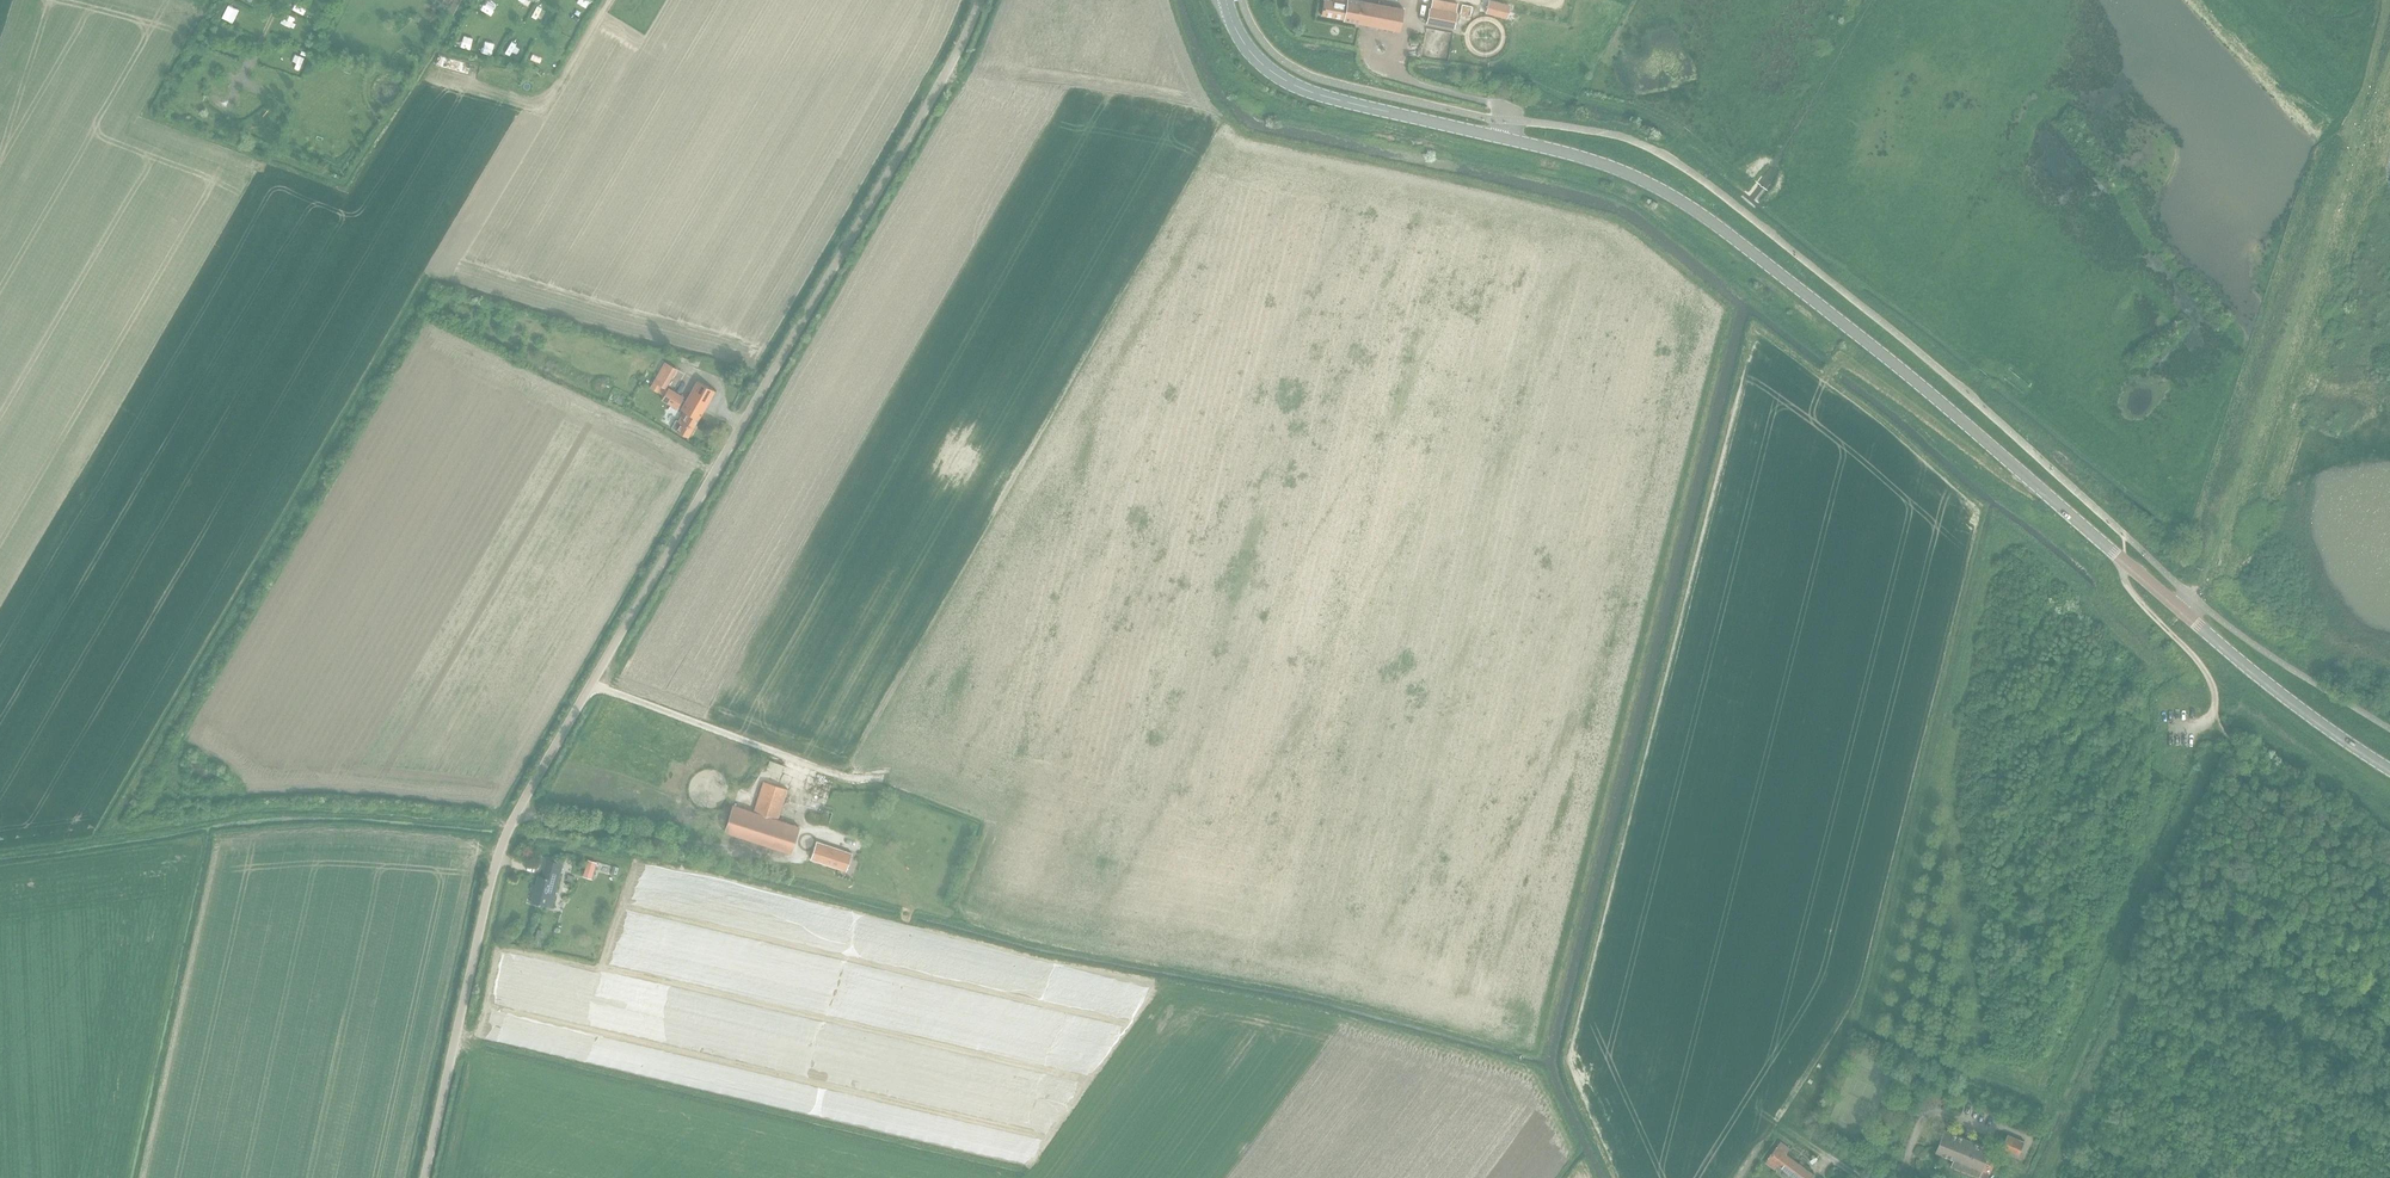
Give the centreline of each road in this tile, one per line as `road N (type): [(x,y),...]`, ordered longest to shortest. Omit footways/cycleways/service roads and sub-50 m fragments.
road 1 (secondary): [(2389,770),(2289,699),(2001,449),(1705,211),(1636,175),(1568,153),(1318,95),(1256,60),(1226,0)]
road 2 (unclassified): [(424,1177),(509,828),(943,76),(980,0)]

